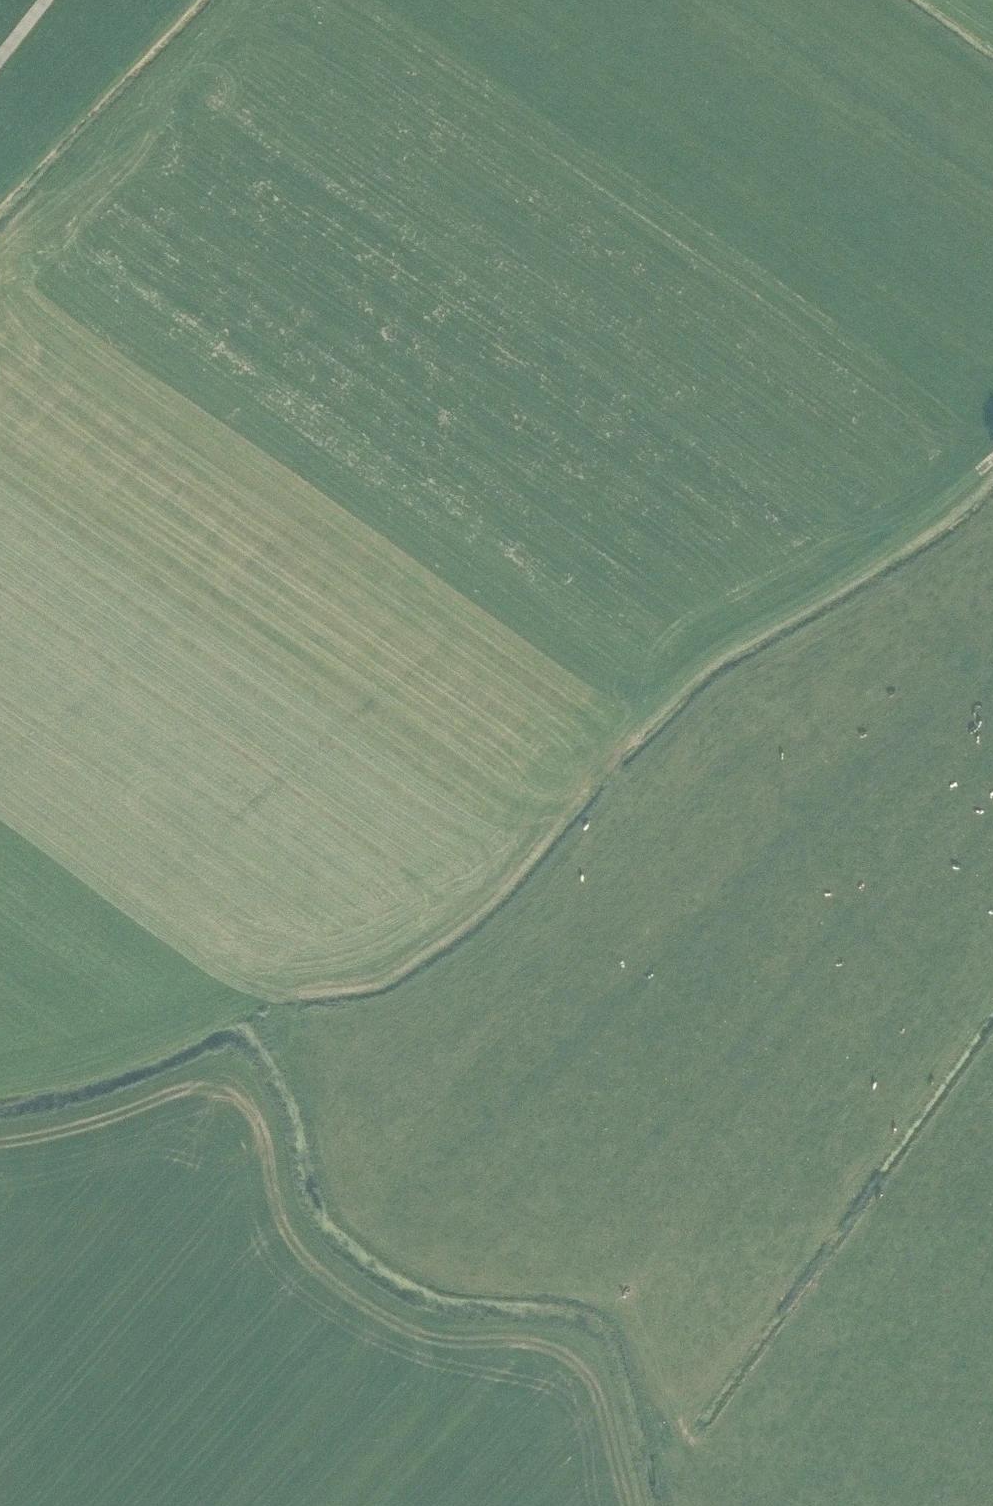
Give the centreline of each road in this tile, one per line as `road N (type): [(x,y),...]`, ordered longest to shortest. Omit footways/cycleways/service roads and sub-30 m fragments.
road 1 (track): [(0,1136),(200,1073),(234,1079),(256,1105),(284,1167),(288,1220),(382,1314),(576,1350),(625,1505)]

